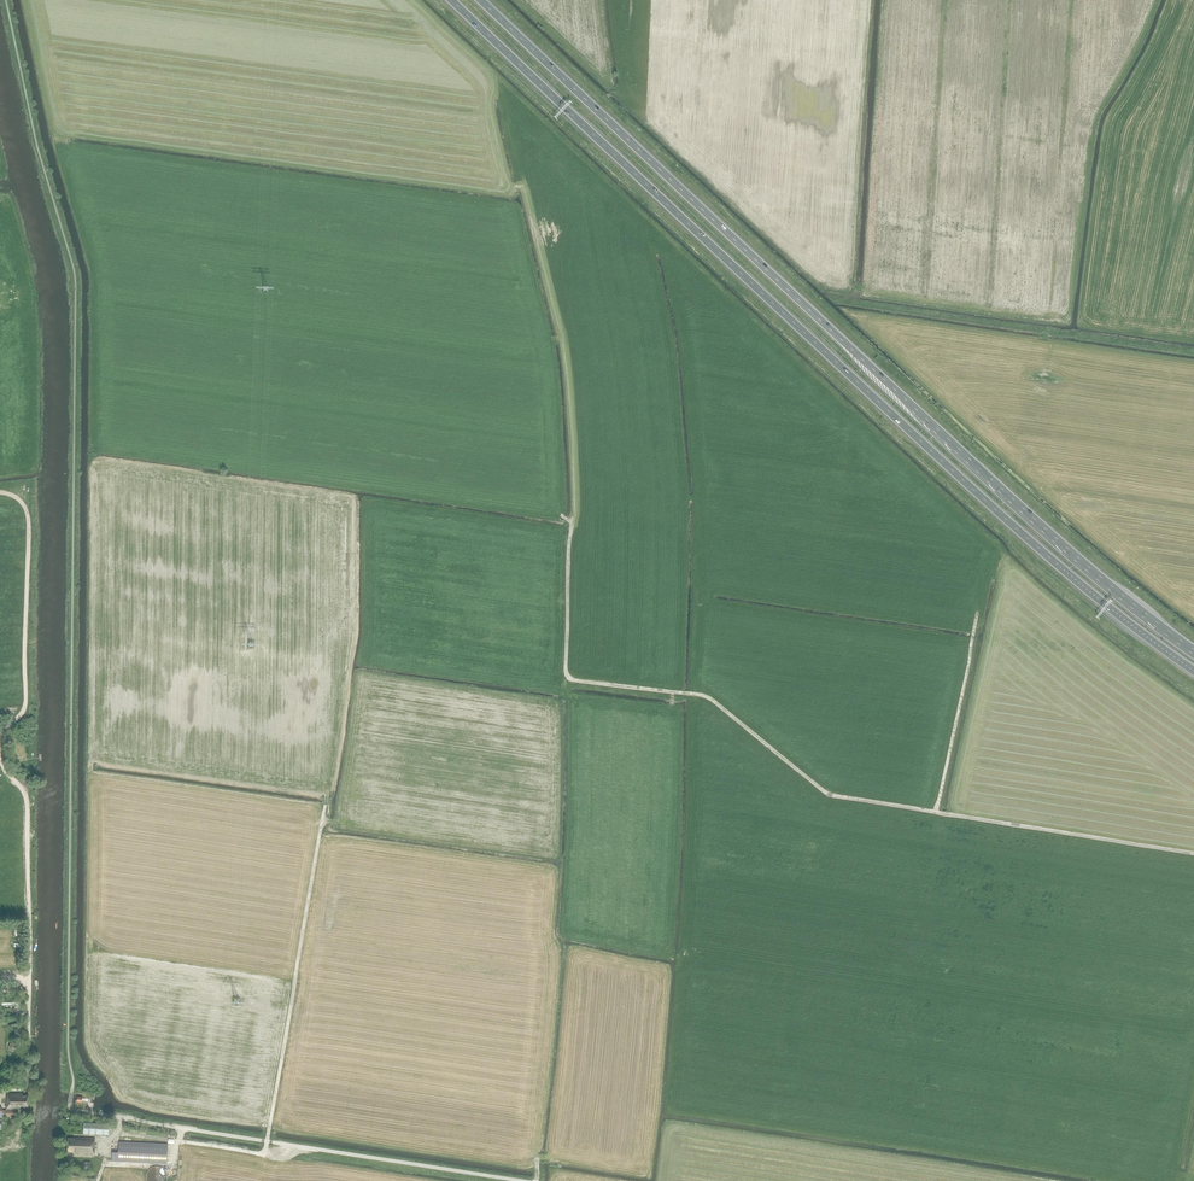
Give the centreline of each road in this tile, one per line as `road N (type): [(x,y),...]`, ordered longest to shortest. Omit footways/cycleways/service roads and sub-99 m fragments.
road 1 (trunk): [(452,0),(991,506),(1193,671)]
road 2 (trunk): [(1193,652),(1005,496),(481,0)]
road 3 (track): [(561,515),(571,525),(571,679),(705,696),(829,794),(1193,853)]
road 4 (track): [(119,1133),(264,1154),(327,794)]
road 5 (unclassified): [(522,1180),(123,1117)]
road 6 (track): [(936,812),(977,611)]

